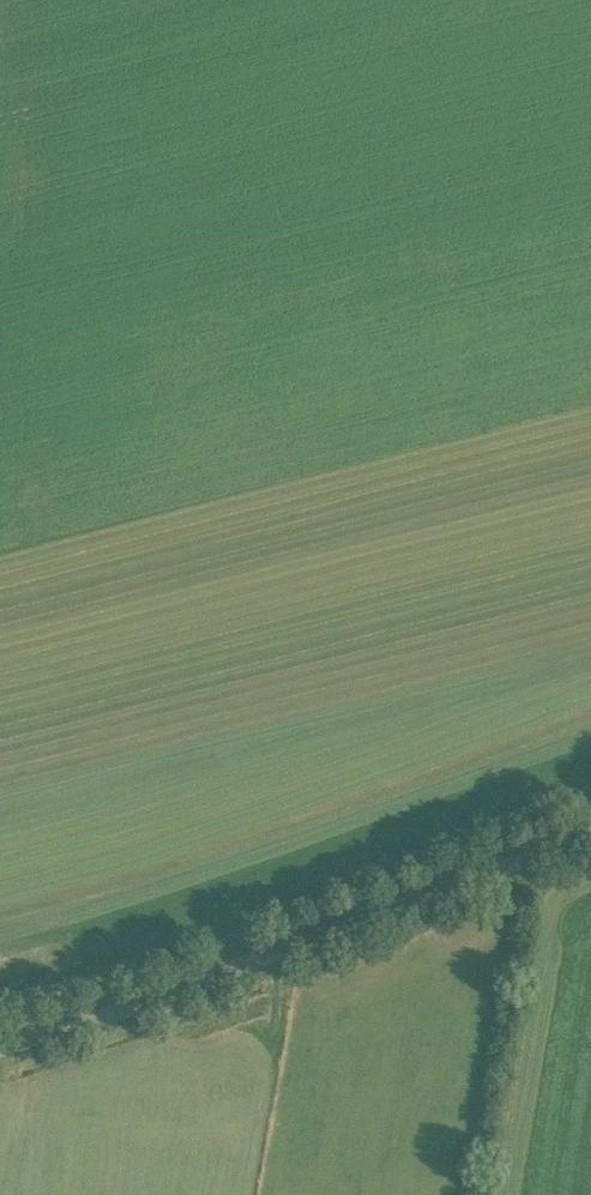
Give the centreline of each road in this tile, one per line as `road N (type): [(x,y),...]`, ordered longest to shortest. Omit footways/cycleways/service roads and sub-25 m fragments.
road 1 (unclassified): [(590,832),(0,1047)]

